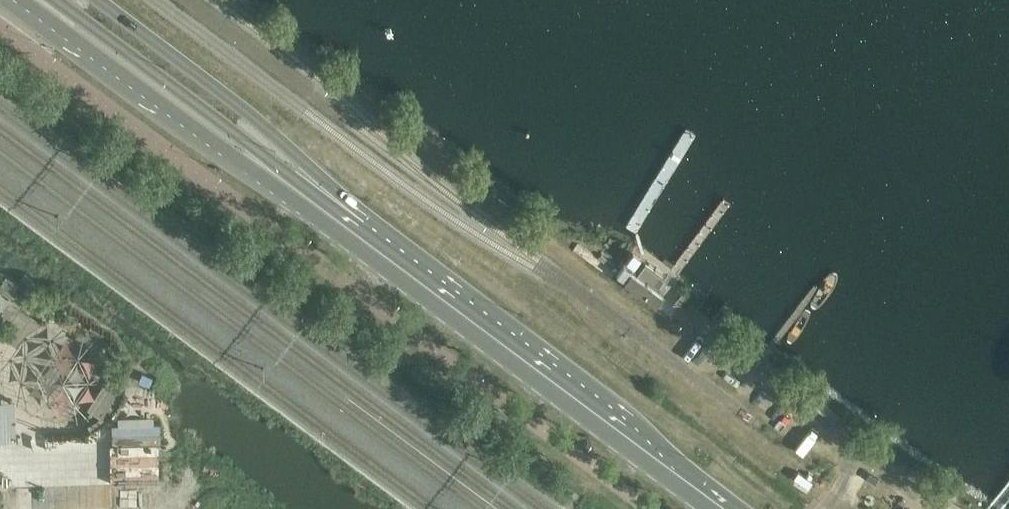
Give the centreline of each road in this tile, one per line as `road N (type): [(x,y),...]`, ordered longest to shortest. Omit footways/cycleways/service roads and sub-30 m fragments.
road 1 (secondary): [(692,483),(577,372),(101,0)]
road 2 (secondary): [(309,194),(692,483)]
road 3 (secondary): [(7,0),(137,95),(309,194)]
road 4 (secondary): [(309,194),(55,0)]

